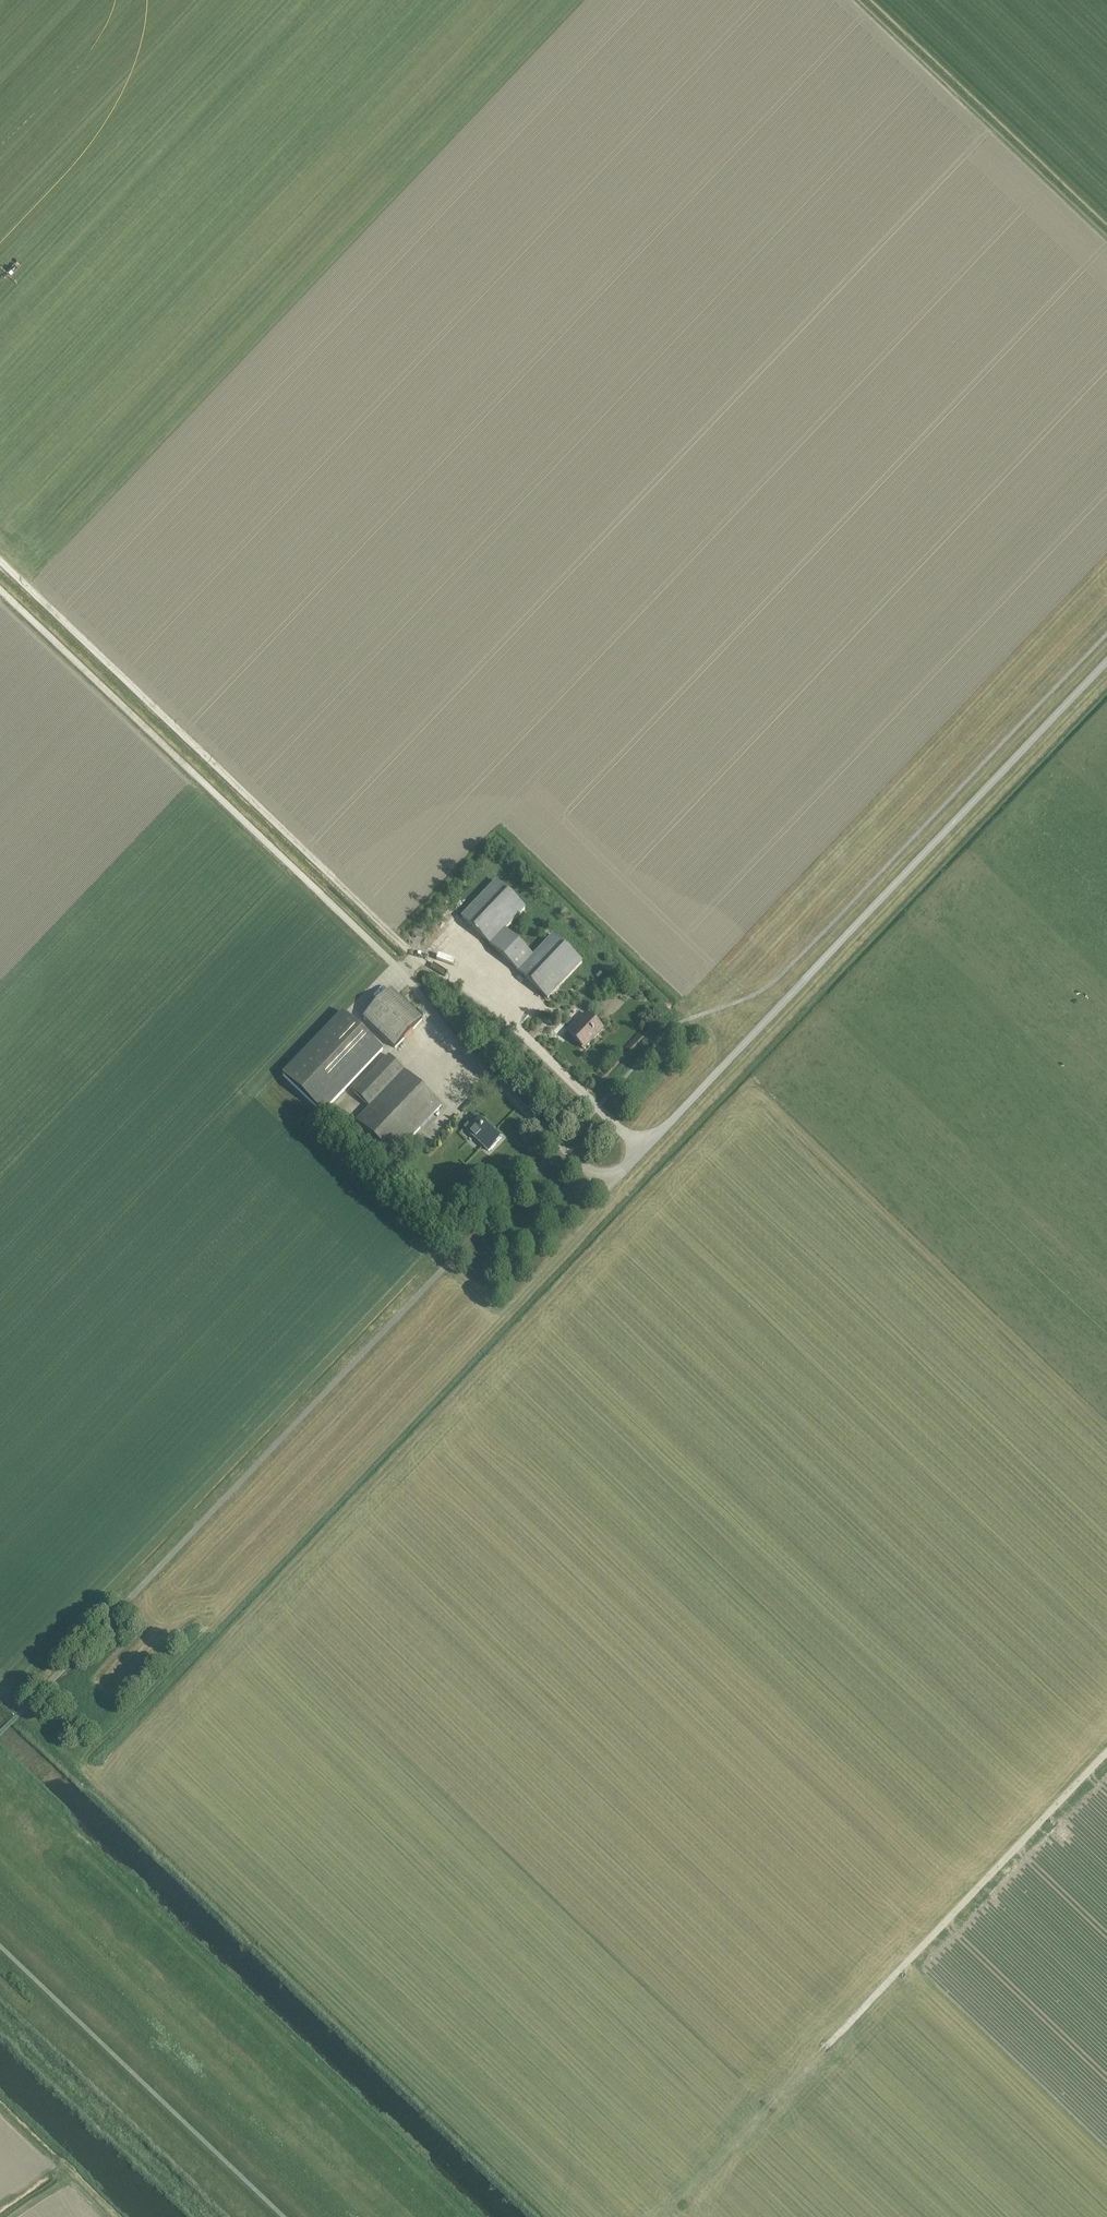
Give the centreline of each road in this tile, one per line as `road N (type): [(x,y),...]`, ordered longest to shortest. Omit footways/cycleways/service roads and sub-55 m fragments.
road 1 (unclassified): [(564,1146),(615,1186),(1106,668)]
road 2 (track): [(0,560),(415,954)]
road 3 (track): [(399,969),(0,589)]
road 4 (track): [(1106,1752),(759,2119)]

